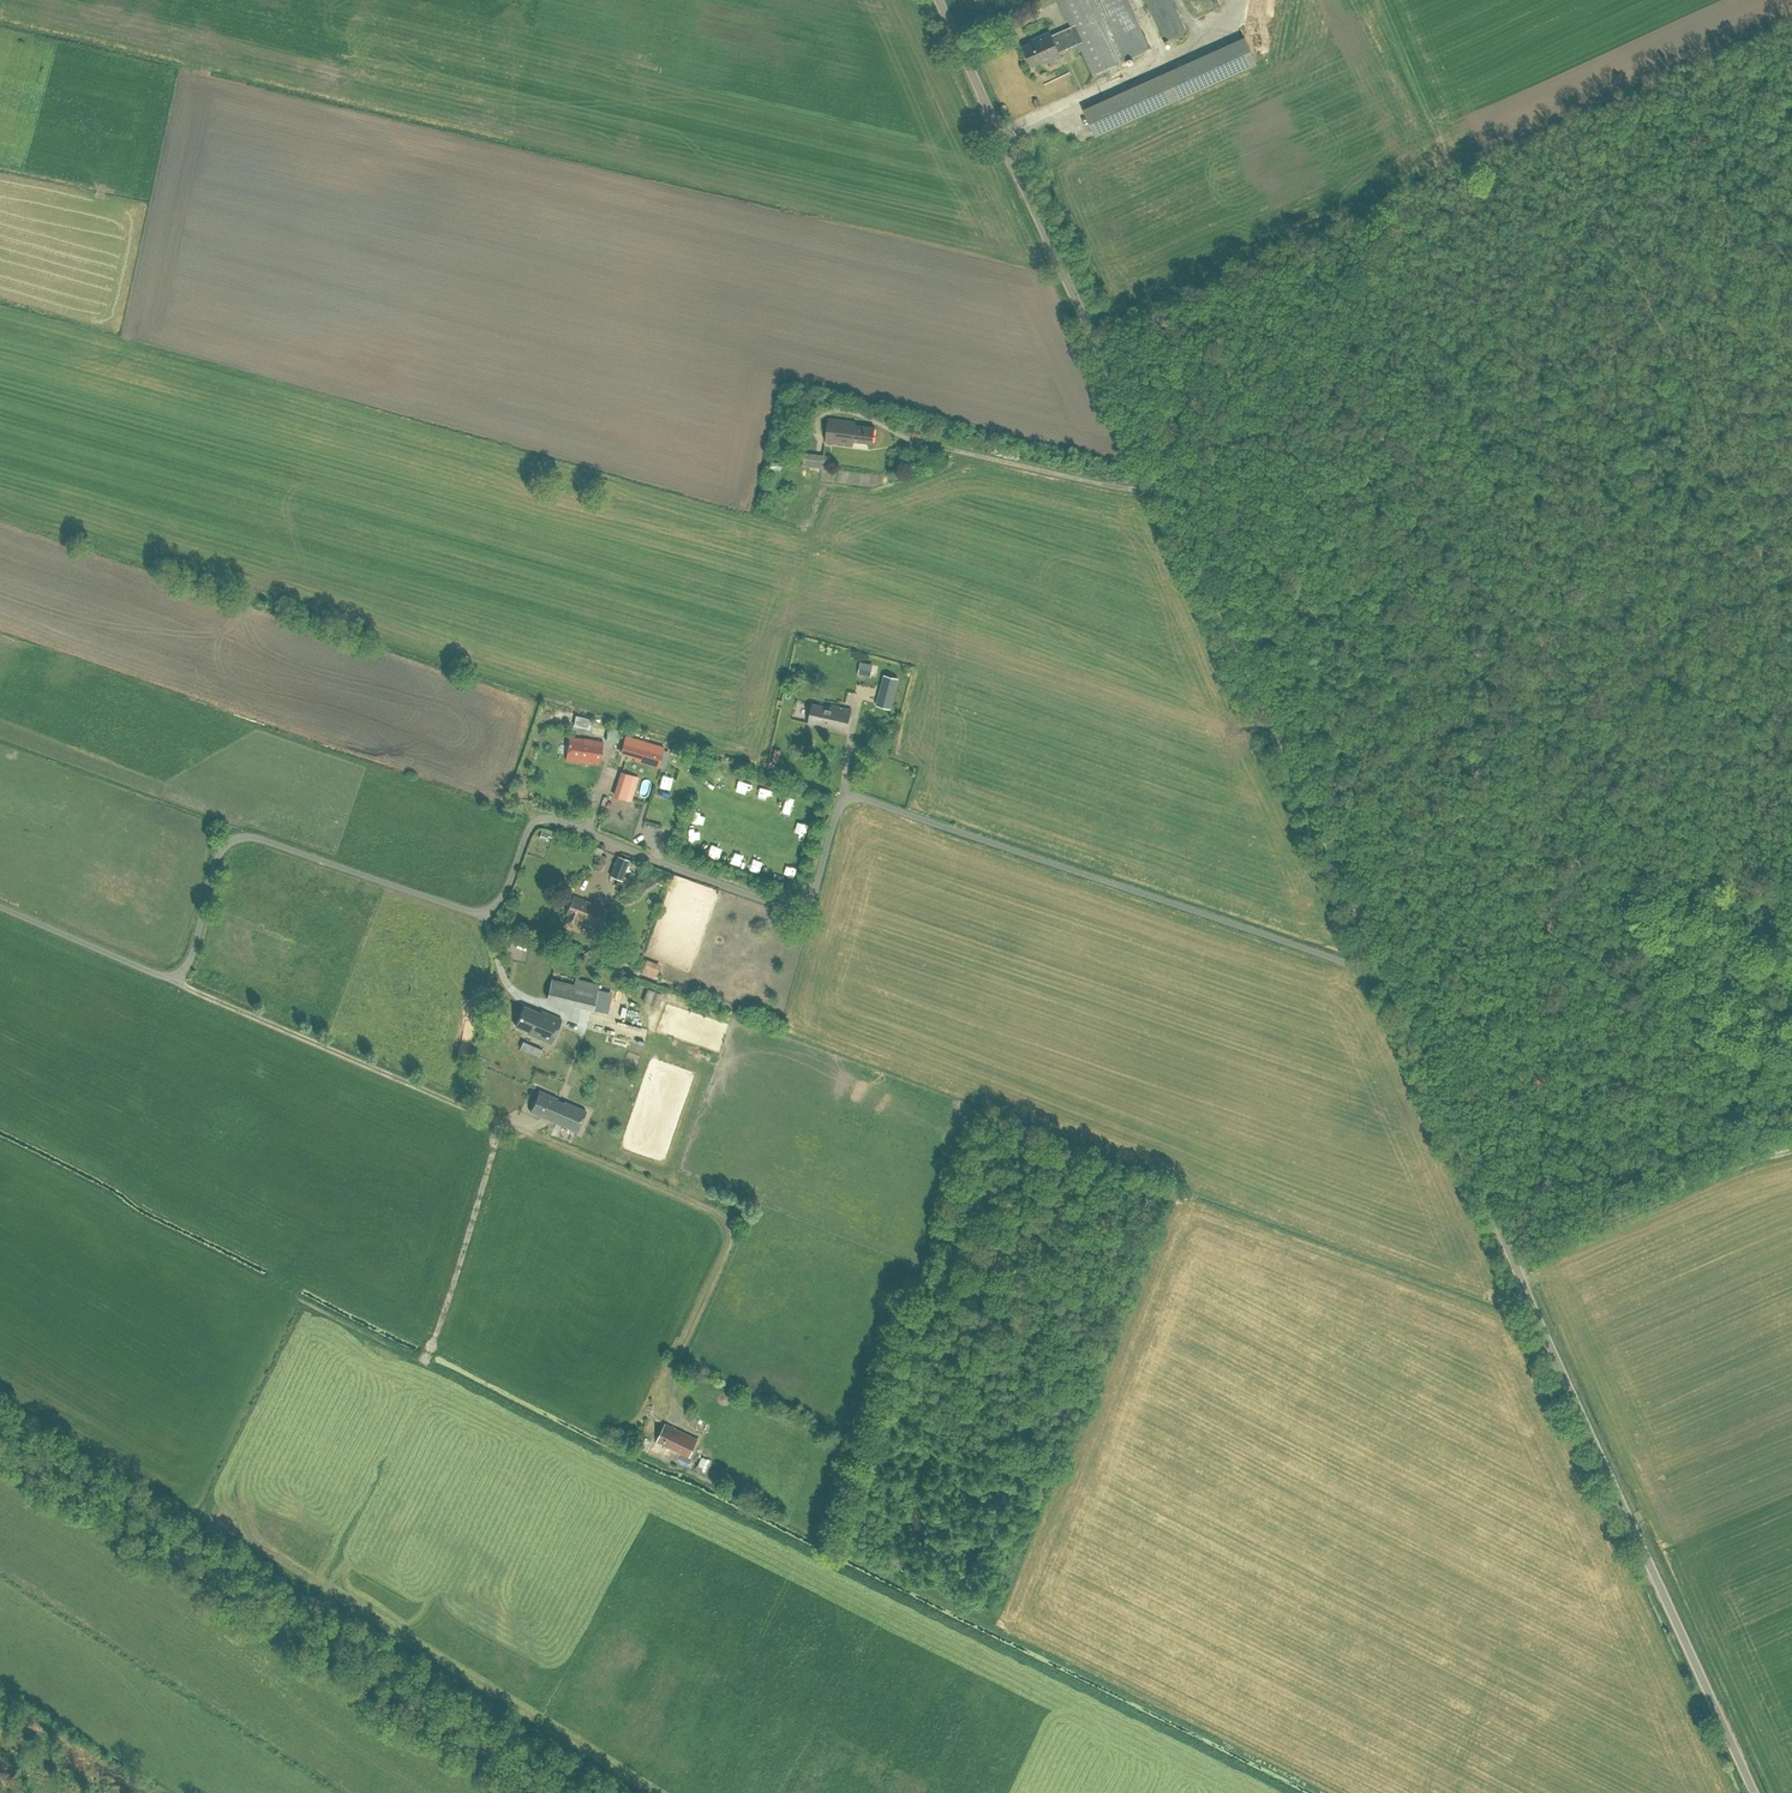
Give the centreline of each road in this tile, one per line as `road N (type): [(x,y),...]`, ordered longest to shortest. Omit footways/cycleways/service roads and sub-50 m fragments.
road 1 (unclassified): [(1384,964),(1369,970),(857,798),(841,800),(799,908),(553,821),(540,821),(525,837),(500,902),(484,916),(237,837),(219,853),(174,979),(0,904)]
road 2 (unclassified): [(1384,964),(944,0)]
road 3 (unclassified): [(1756,1792),(1384,964)]
road 4 (track): [(174,979),(716,1212),(728,1224),(725,1253),(674,1362)]
road 5 (track): [(567,1792),(0,1439)]
road 6 (track): [(1517,1263),(1791,1152)]
road 7 (track): [(499,1120),(425,1364)]

